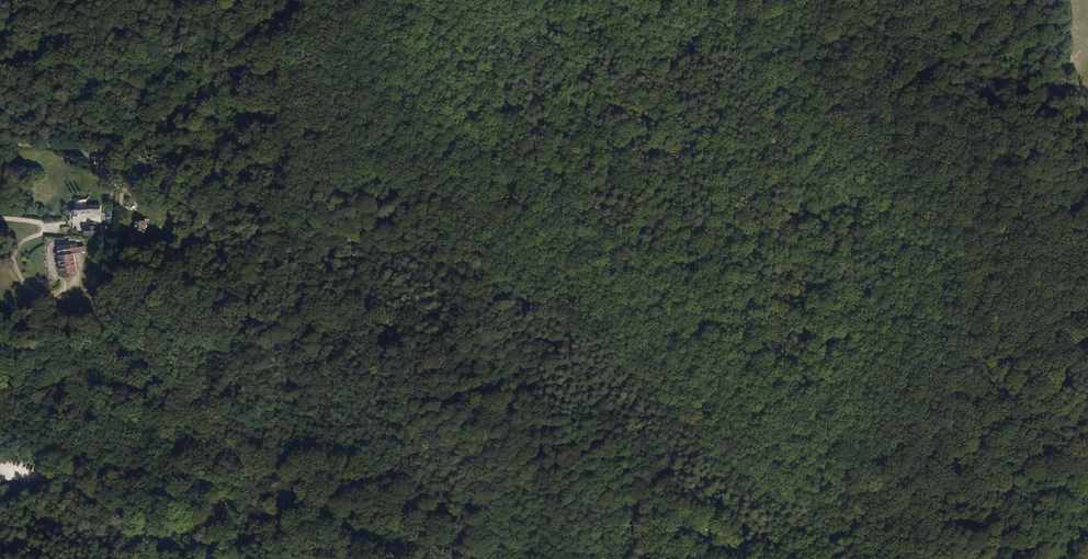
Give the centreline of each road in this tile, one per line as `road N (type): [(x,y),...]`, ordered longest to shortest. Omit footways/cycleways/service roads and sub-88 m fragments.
road 1 (track): [(836,0),(842,55),(954,393),(960,512),(898,531),(691,349),(627,271),(598,207),(594,133),(557,83),(531,0)]
road 2 (track): [(784,433),(730,433),(669,372),(551,294),(496,309),(450,344)]
road 3 (track): [(747,558),(682,508),(627,483),(605,459),(502,414),(450,344)]
road 4 (track): [(339,271),(308,225),(295,179),(287,67),(307,0)]
road 5 (track): [(416,0),(287,67)]
road 6 (track): [(450,344),(399,321),(339,271)]

